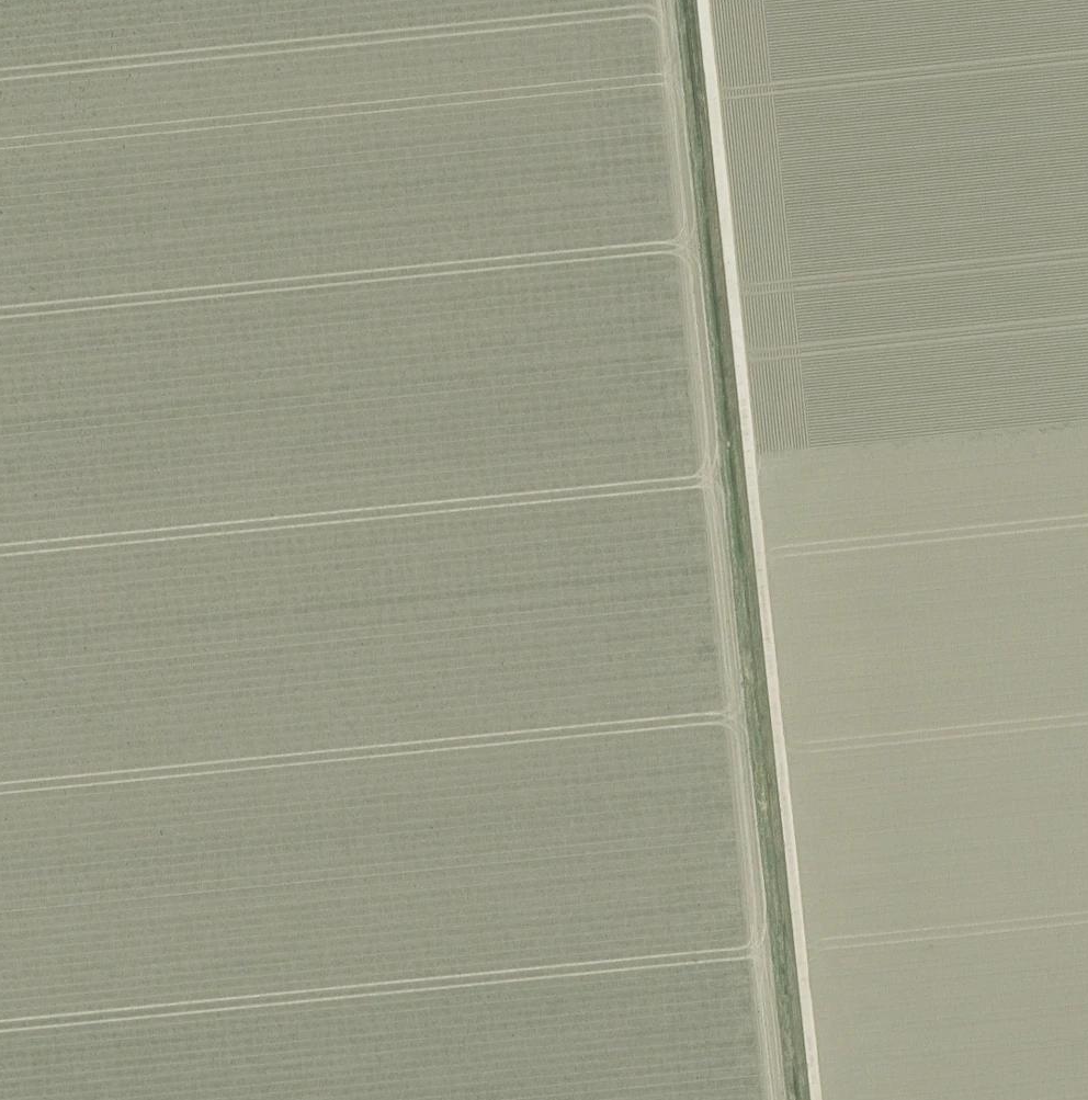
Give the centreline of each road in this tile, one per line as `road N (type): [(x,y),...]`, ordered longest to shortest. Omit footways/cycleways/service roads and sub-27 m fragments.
road 1 (track): [(705,0),(819,1099)]

